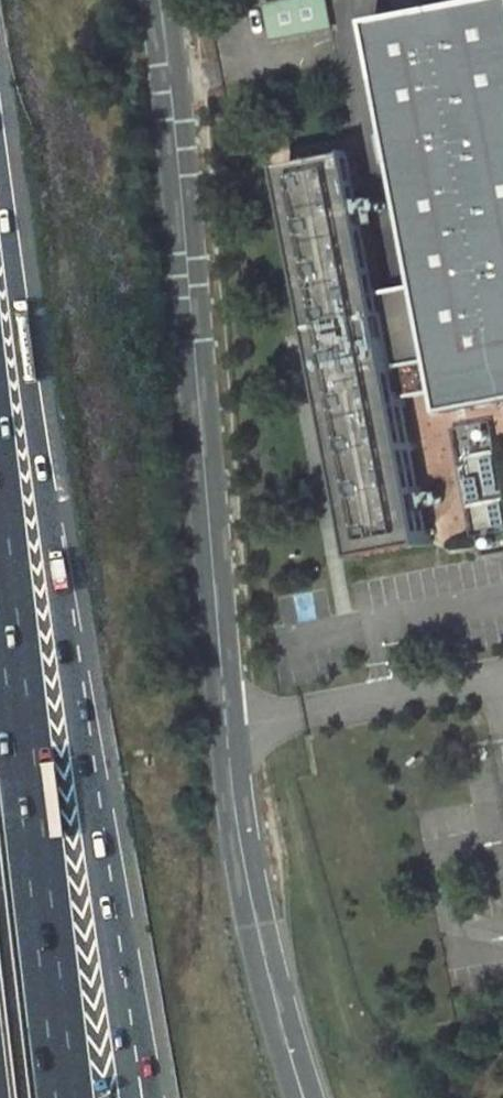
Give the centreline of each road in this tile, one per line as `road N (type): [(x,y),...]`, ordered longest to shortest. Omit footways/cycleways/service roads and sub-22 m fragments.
road 1 (tertiary): [(304,1097),(235,806),(154,0)]
road 2 (motorway): [(130,1073),(0,165)]
road 3 (motorway): [(66,1097),(0,544)]

